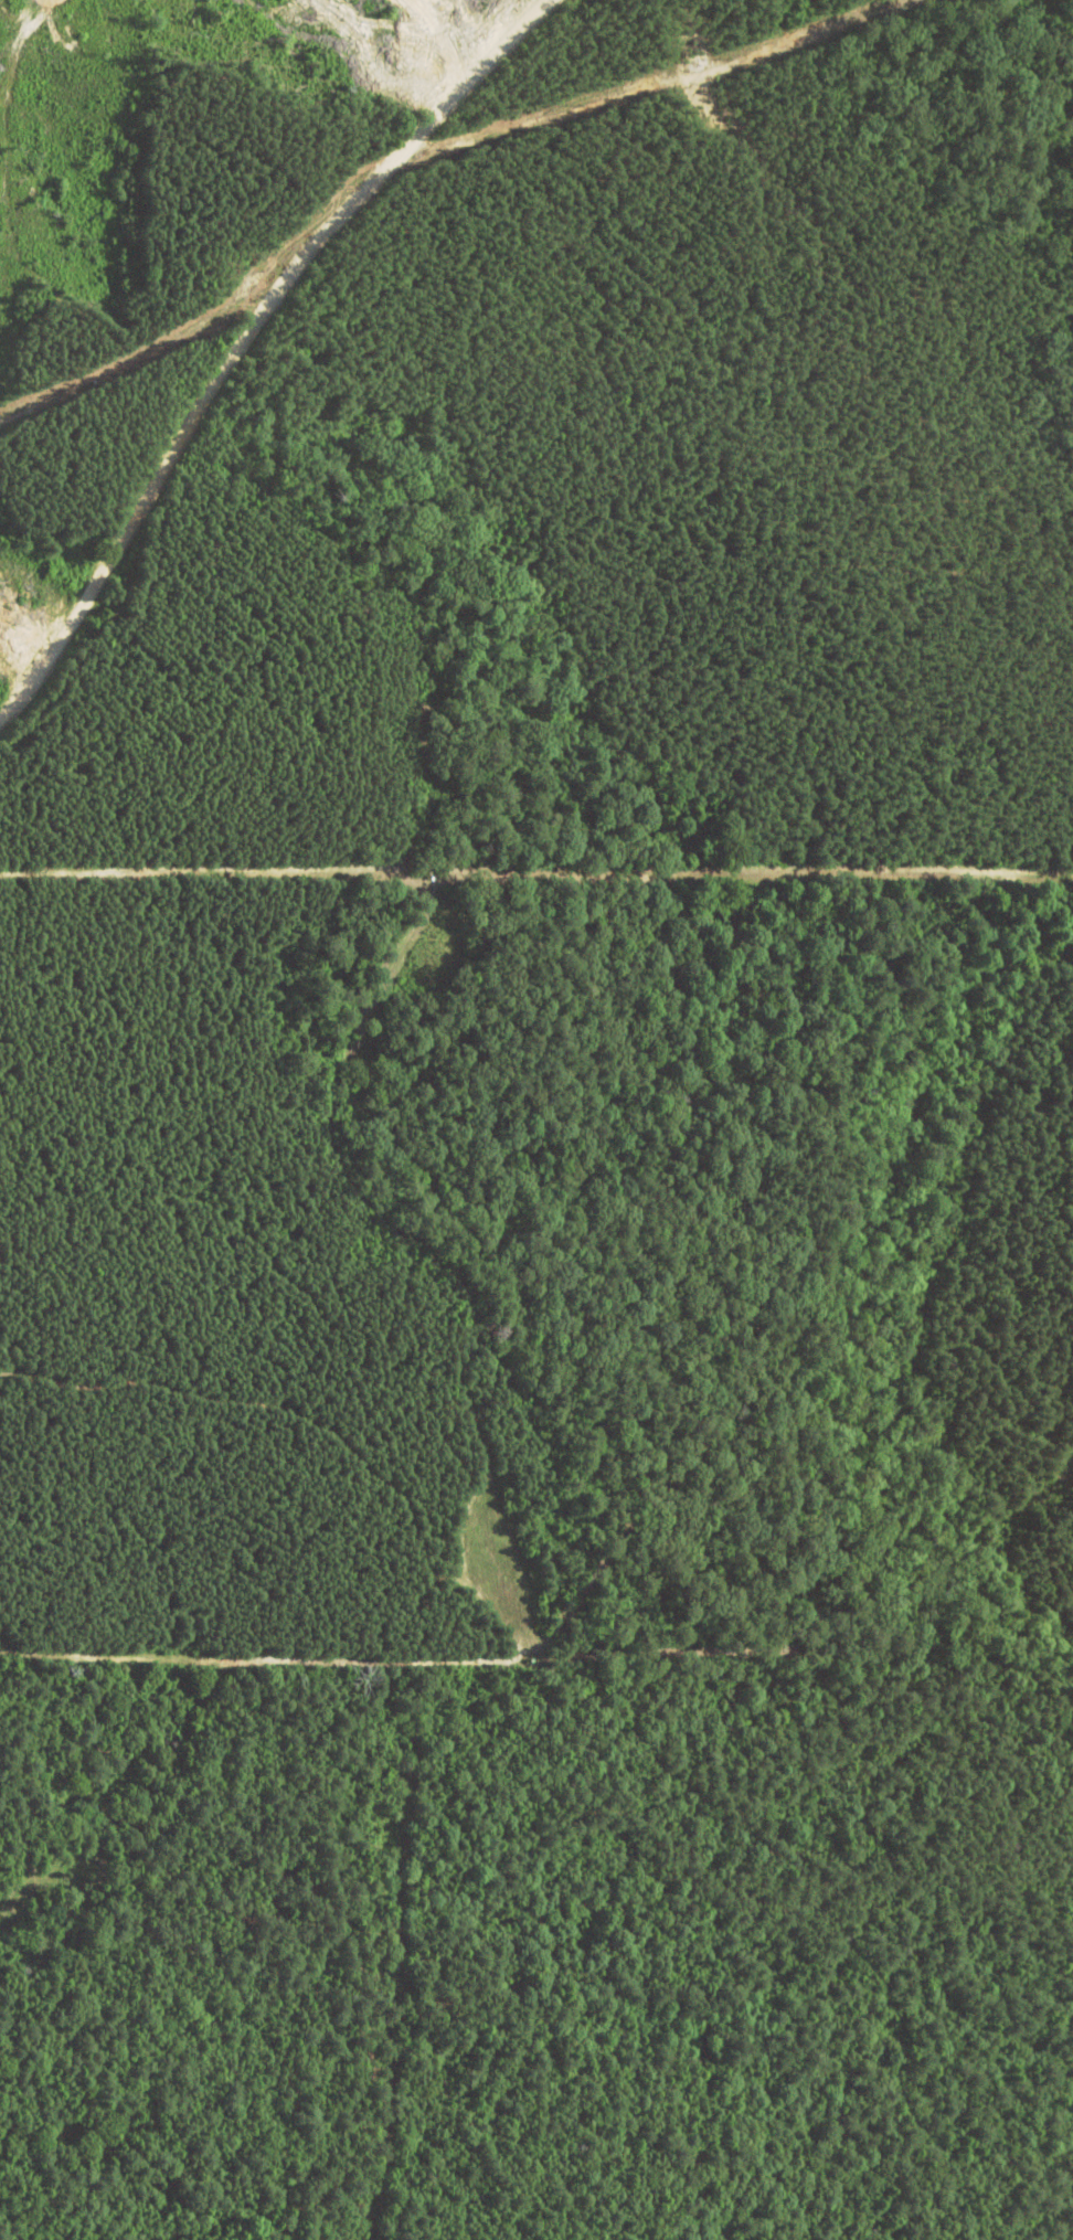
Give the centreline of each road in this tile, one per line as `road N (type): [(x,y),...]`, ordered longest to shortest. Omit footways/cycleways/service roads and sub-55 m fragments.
road 1 (residential): [(0,718),(53,659),(257,326),(365,192),(551,0)]

